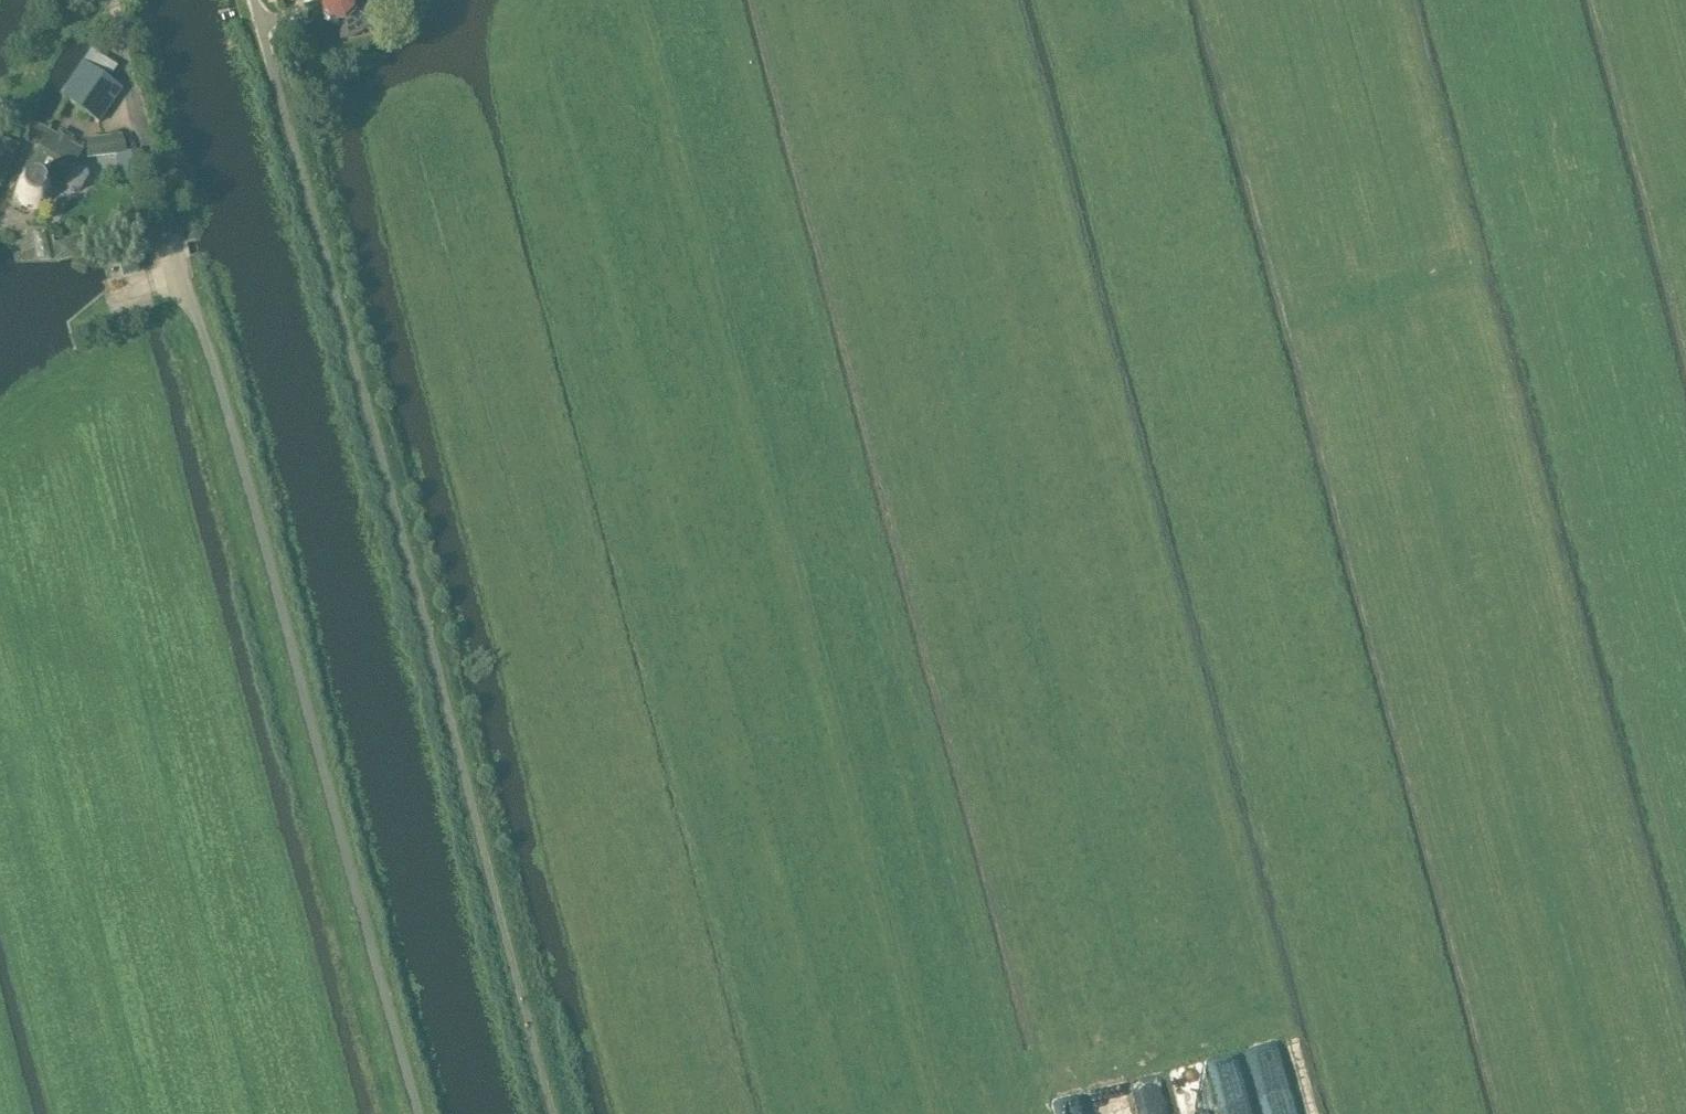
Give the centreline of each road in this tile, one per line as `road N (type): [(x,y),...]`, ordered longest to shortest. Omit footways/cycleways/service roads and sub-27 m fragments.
road 1 (unclassified): [(418,1113),(145,125)]

